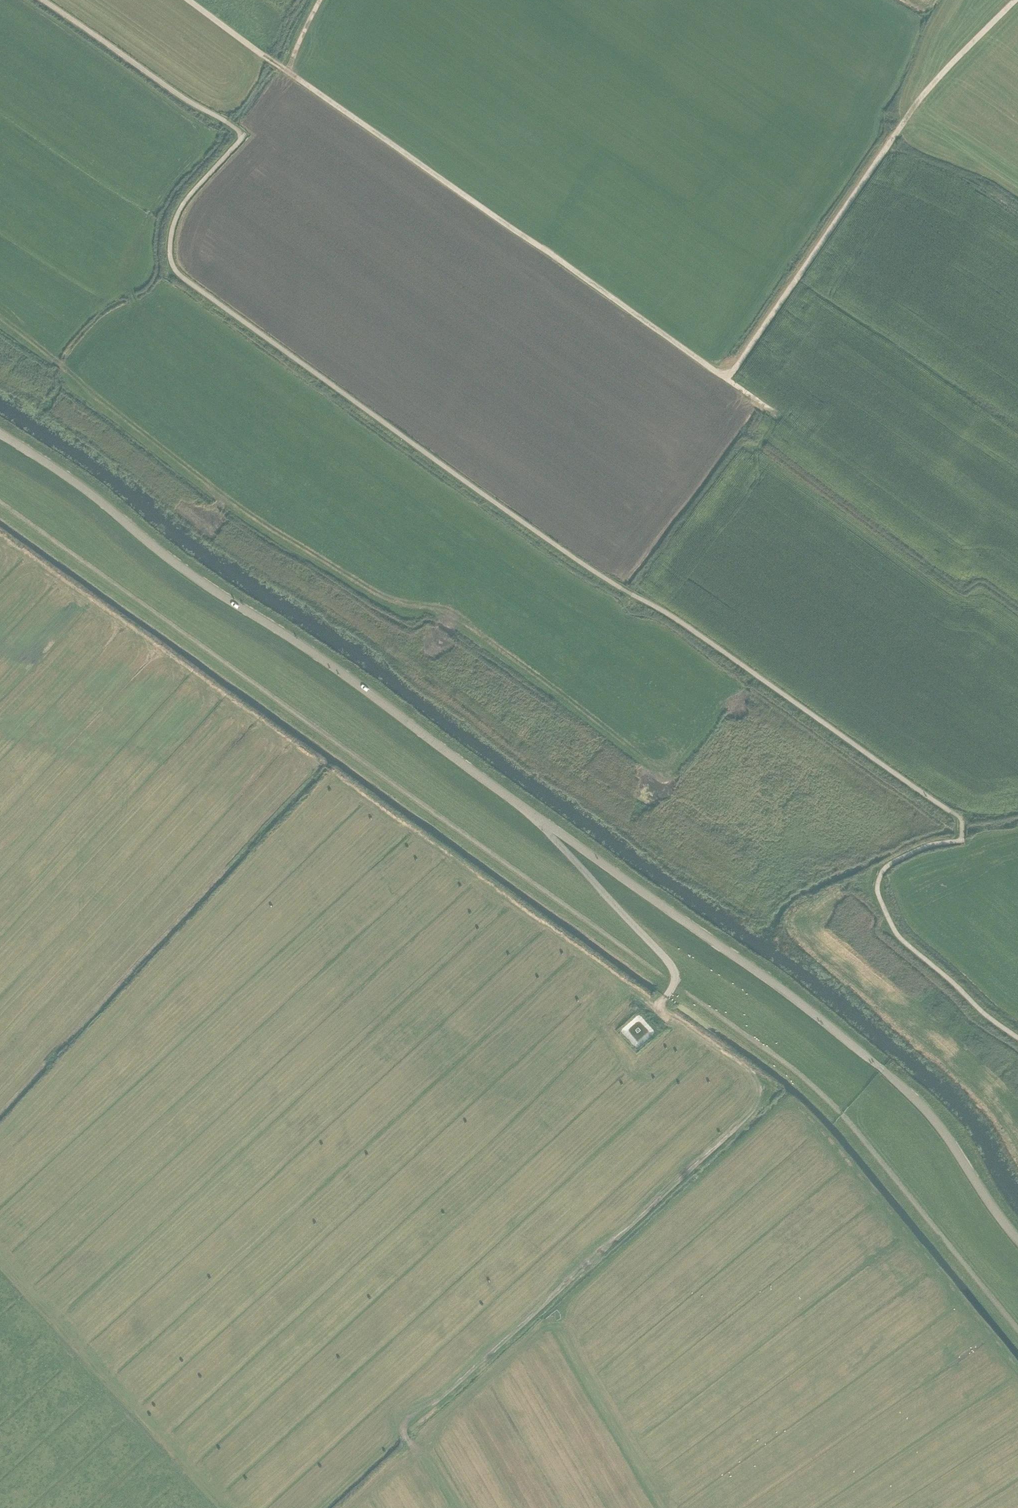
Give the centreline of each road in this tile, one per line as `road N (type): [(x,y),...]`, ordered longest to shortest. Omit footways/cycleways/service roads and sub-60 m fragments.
road 1 (tertiary): [(1017,1236),(935,1118),(806,1008),(0,435)]
road 2 (track): [(190,0),(780,416)]
road 3 (track): [(726,378),(920,97),(1017,1)]

